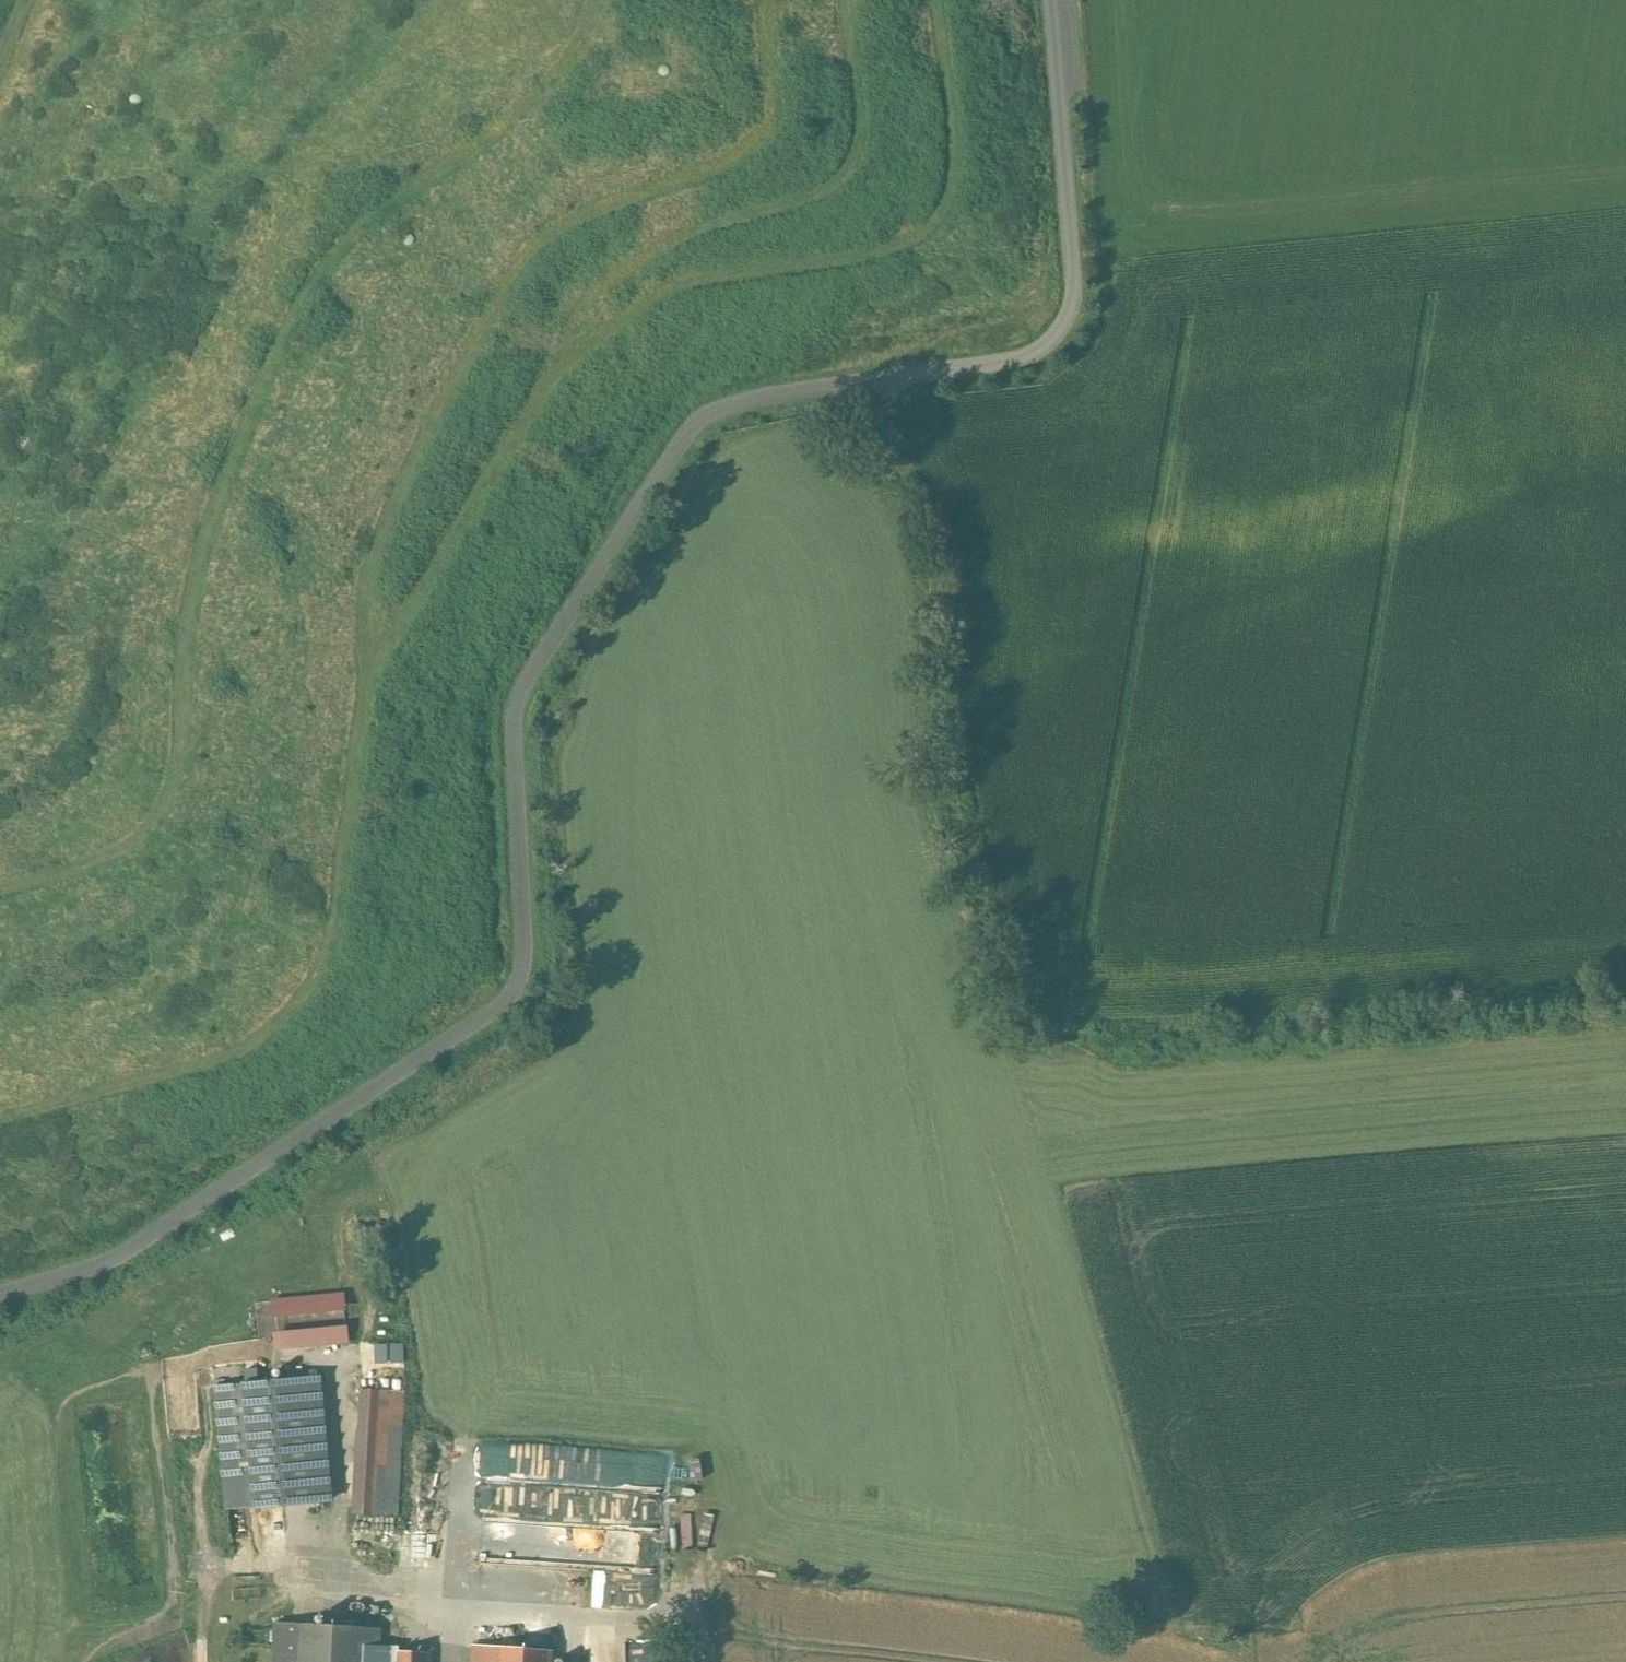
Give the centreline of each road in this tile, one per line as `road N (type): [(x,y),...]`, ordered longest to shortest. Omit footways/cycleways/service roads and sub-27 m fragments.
road 1 (track): [(760,0),(770,108),(760,134),(744,152),(580,216),(534,248),(448,388),(389,510),(359,610),(356,739),(334,917),(317,971),(276,1024),(219,1060),(0,1120)]
road 2 (track): [(594,0),(564,67),(534,98),(371,216),(294,308),(196,561),(184,617),(176,783),(163,813),(137,842),(106,858),(0,889)]
road 3 (track): [(841,0),(853,125),(852,150),(840,172),(817,191),(621,268),(581,304),(546,384),(363,677)]
road 4 (track): [(933,0),(946,186),(916,234),(825,263),(663,290),(546,384)]

